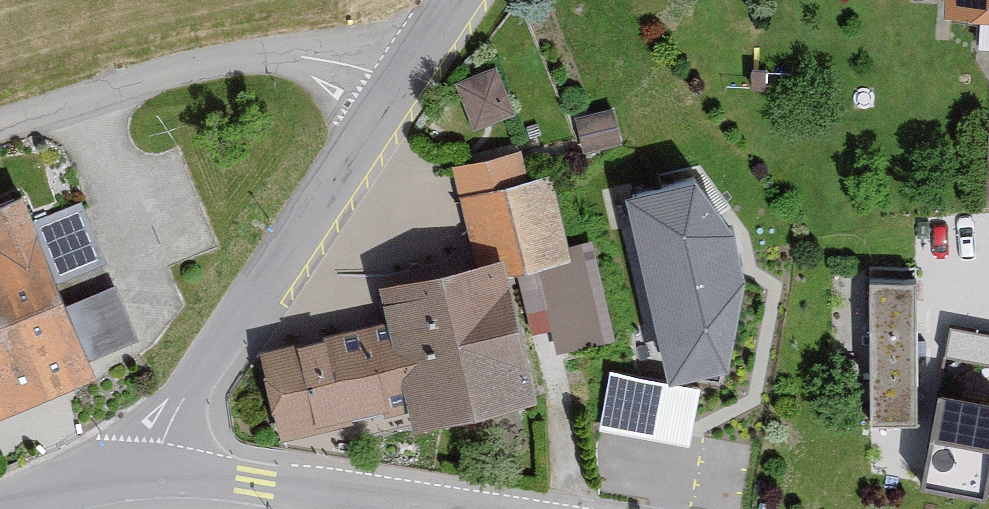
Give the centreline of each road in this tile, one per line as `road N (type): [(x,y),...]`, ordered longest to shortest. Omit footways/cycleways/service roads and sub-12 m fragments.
road 1 (residential): [(159,476),(187,386),(397,74)]
road 2 (residential): [(397,74),(315,46),(194,54),(0,117)]
road 3 (unclassified): [(159,476),(465,508)]
road 4 (unclassified): [(15,508),(159,476)]

